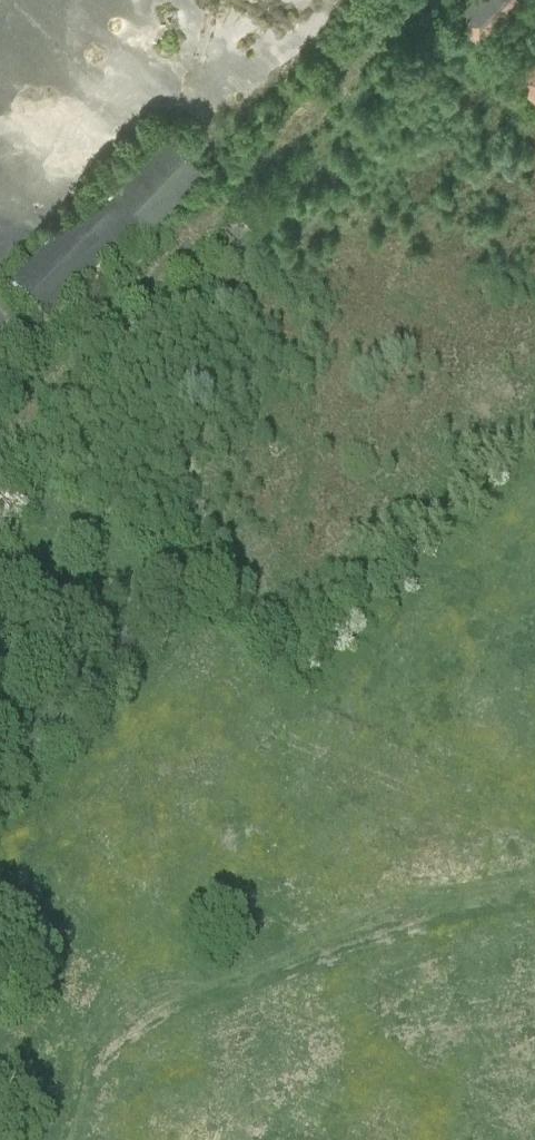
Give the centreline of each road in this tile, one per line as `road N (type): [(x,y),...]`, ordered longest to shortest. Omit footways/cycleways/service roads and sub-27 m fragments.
road 1 (track): [(0,449),(431,0)]

